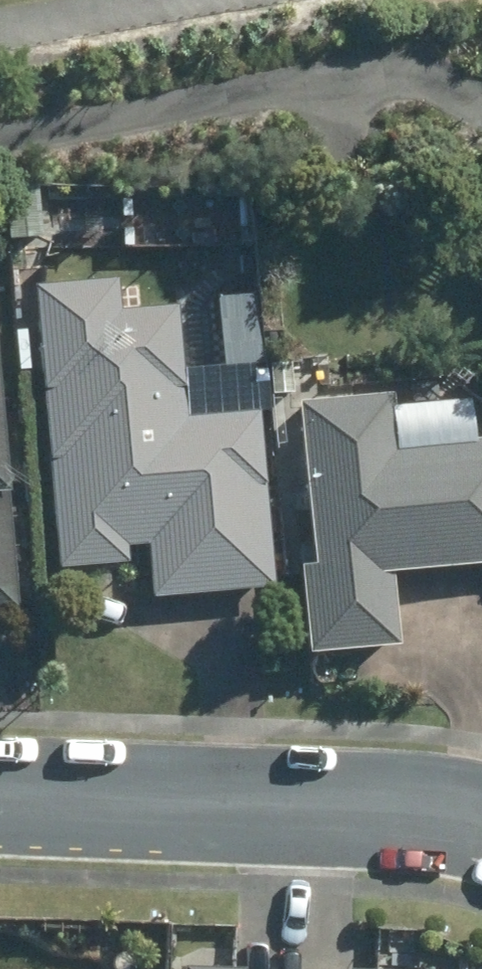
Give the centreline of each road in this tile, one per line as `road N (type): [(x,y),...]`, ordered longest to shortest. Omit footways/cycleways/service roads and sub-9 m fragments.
road 1 (residential): [(0,789),(481,818)]

